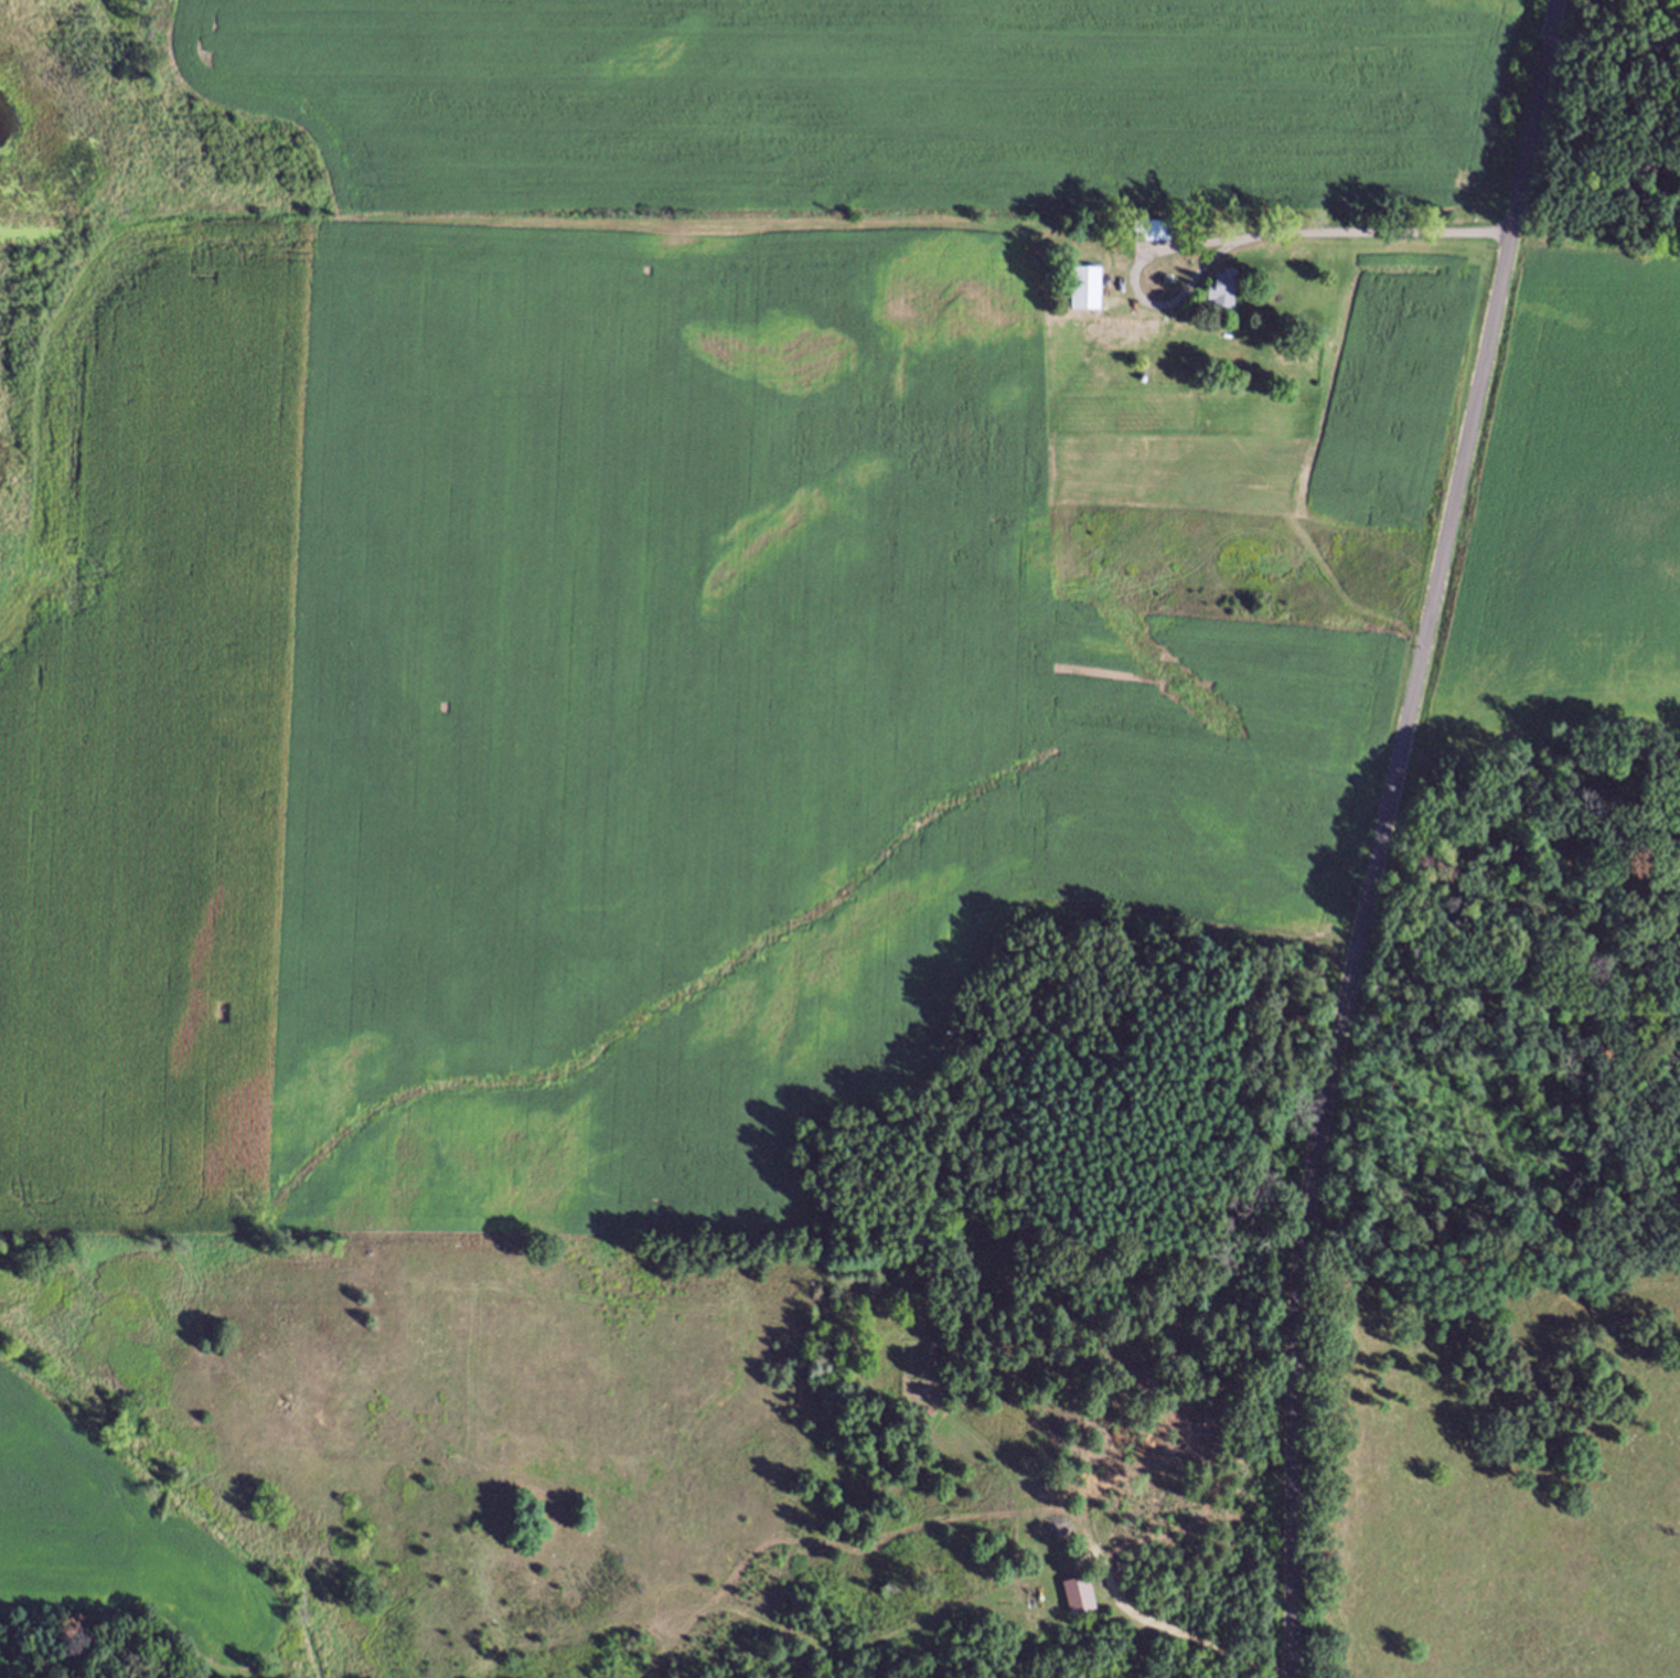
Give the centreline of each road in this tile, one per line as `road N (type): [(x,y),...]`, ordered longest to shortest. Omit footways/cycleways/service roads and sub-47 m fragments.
road 1 (residential): [(1291,1677),(1292,1287),(1352,949),(1553,0)]

